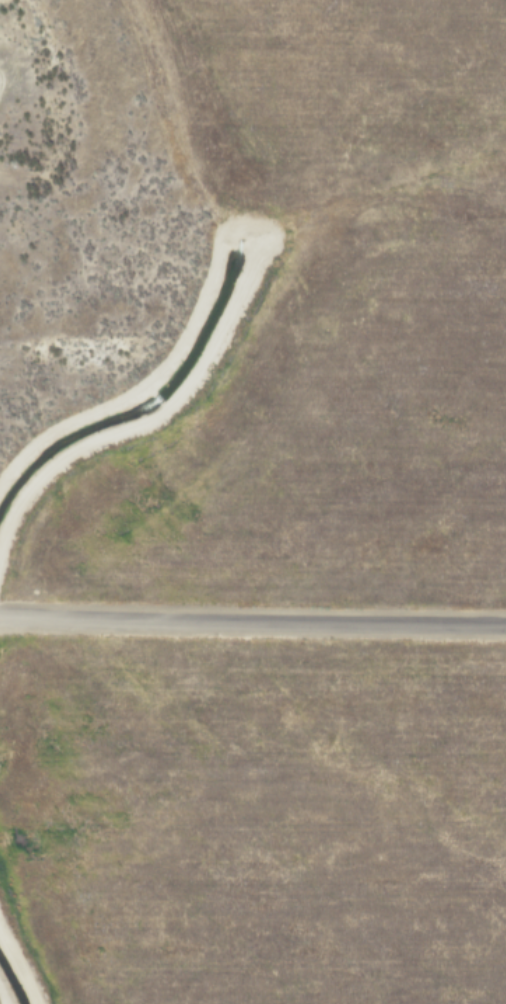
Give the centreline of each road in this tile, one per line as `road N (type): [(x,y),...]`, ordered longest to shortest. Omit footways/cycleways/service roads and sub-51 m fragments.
road 1 (residential): [(0,617),(505,623)]

